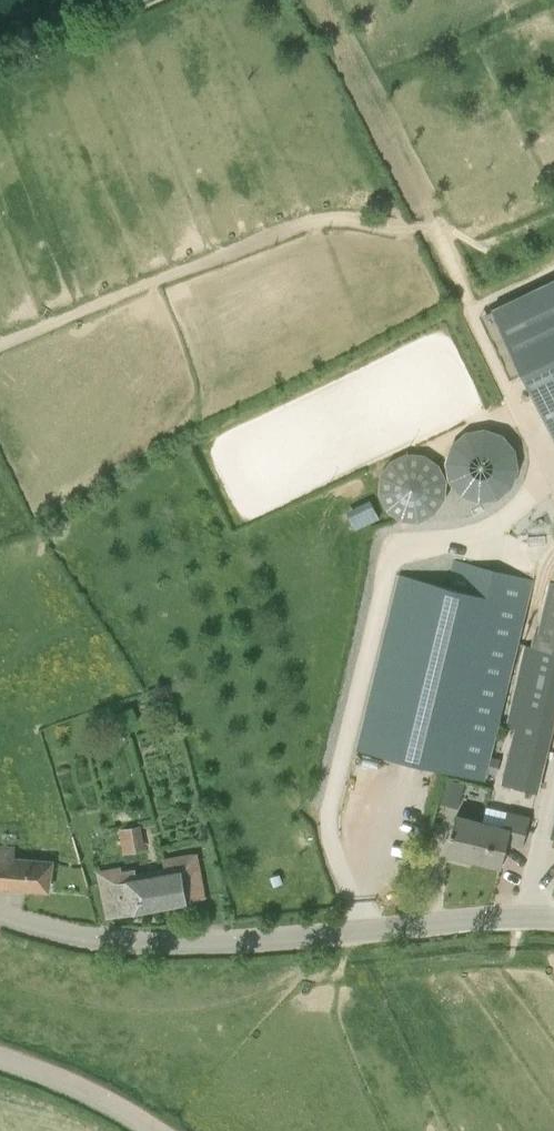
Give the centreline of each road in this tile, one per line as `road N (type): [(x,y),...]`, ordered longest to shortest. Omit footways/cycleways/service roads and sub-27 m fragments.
road 1 (tertiary): [(553,916),(169,942),(90,938),(0,914)]
road 2 (unclassified): [(156,1130),(99,1097),(0,1057)]
road 3 (track): [(154,0),(0,70)]

